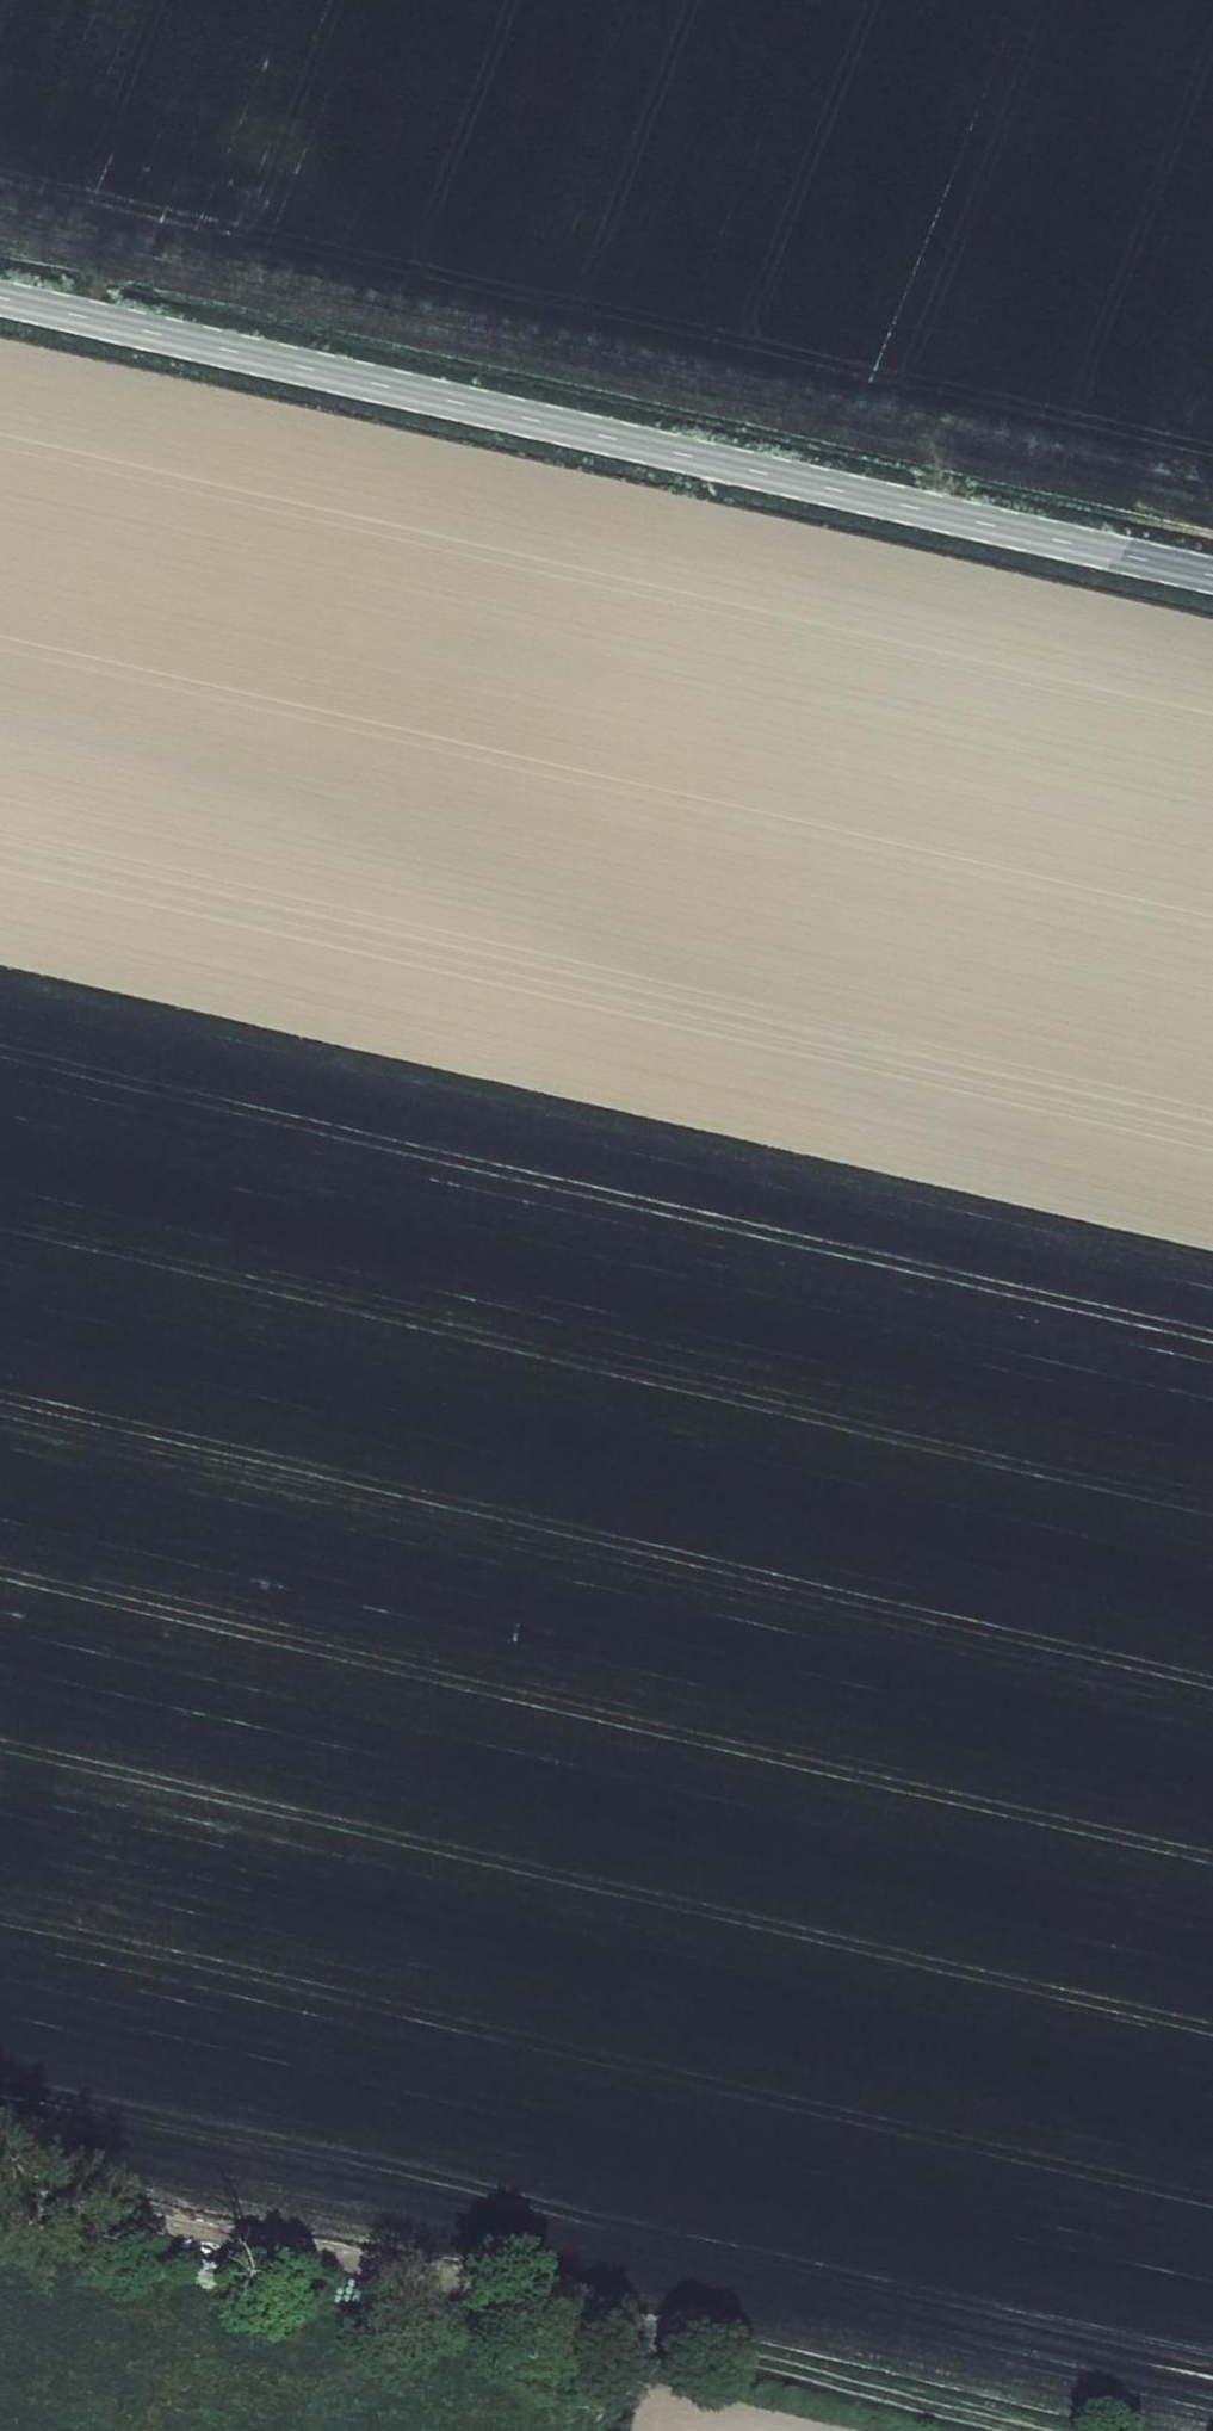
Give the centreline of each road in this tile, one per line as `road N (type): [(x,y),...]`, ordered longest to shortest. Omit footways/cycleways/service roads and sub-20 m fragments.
road 1 (tertiary): [(1212,577),(0,297)]
road 2 (track): [(676,2343),(1034,2430)]

